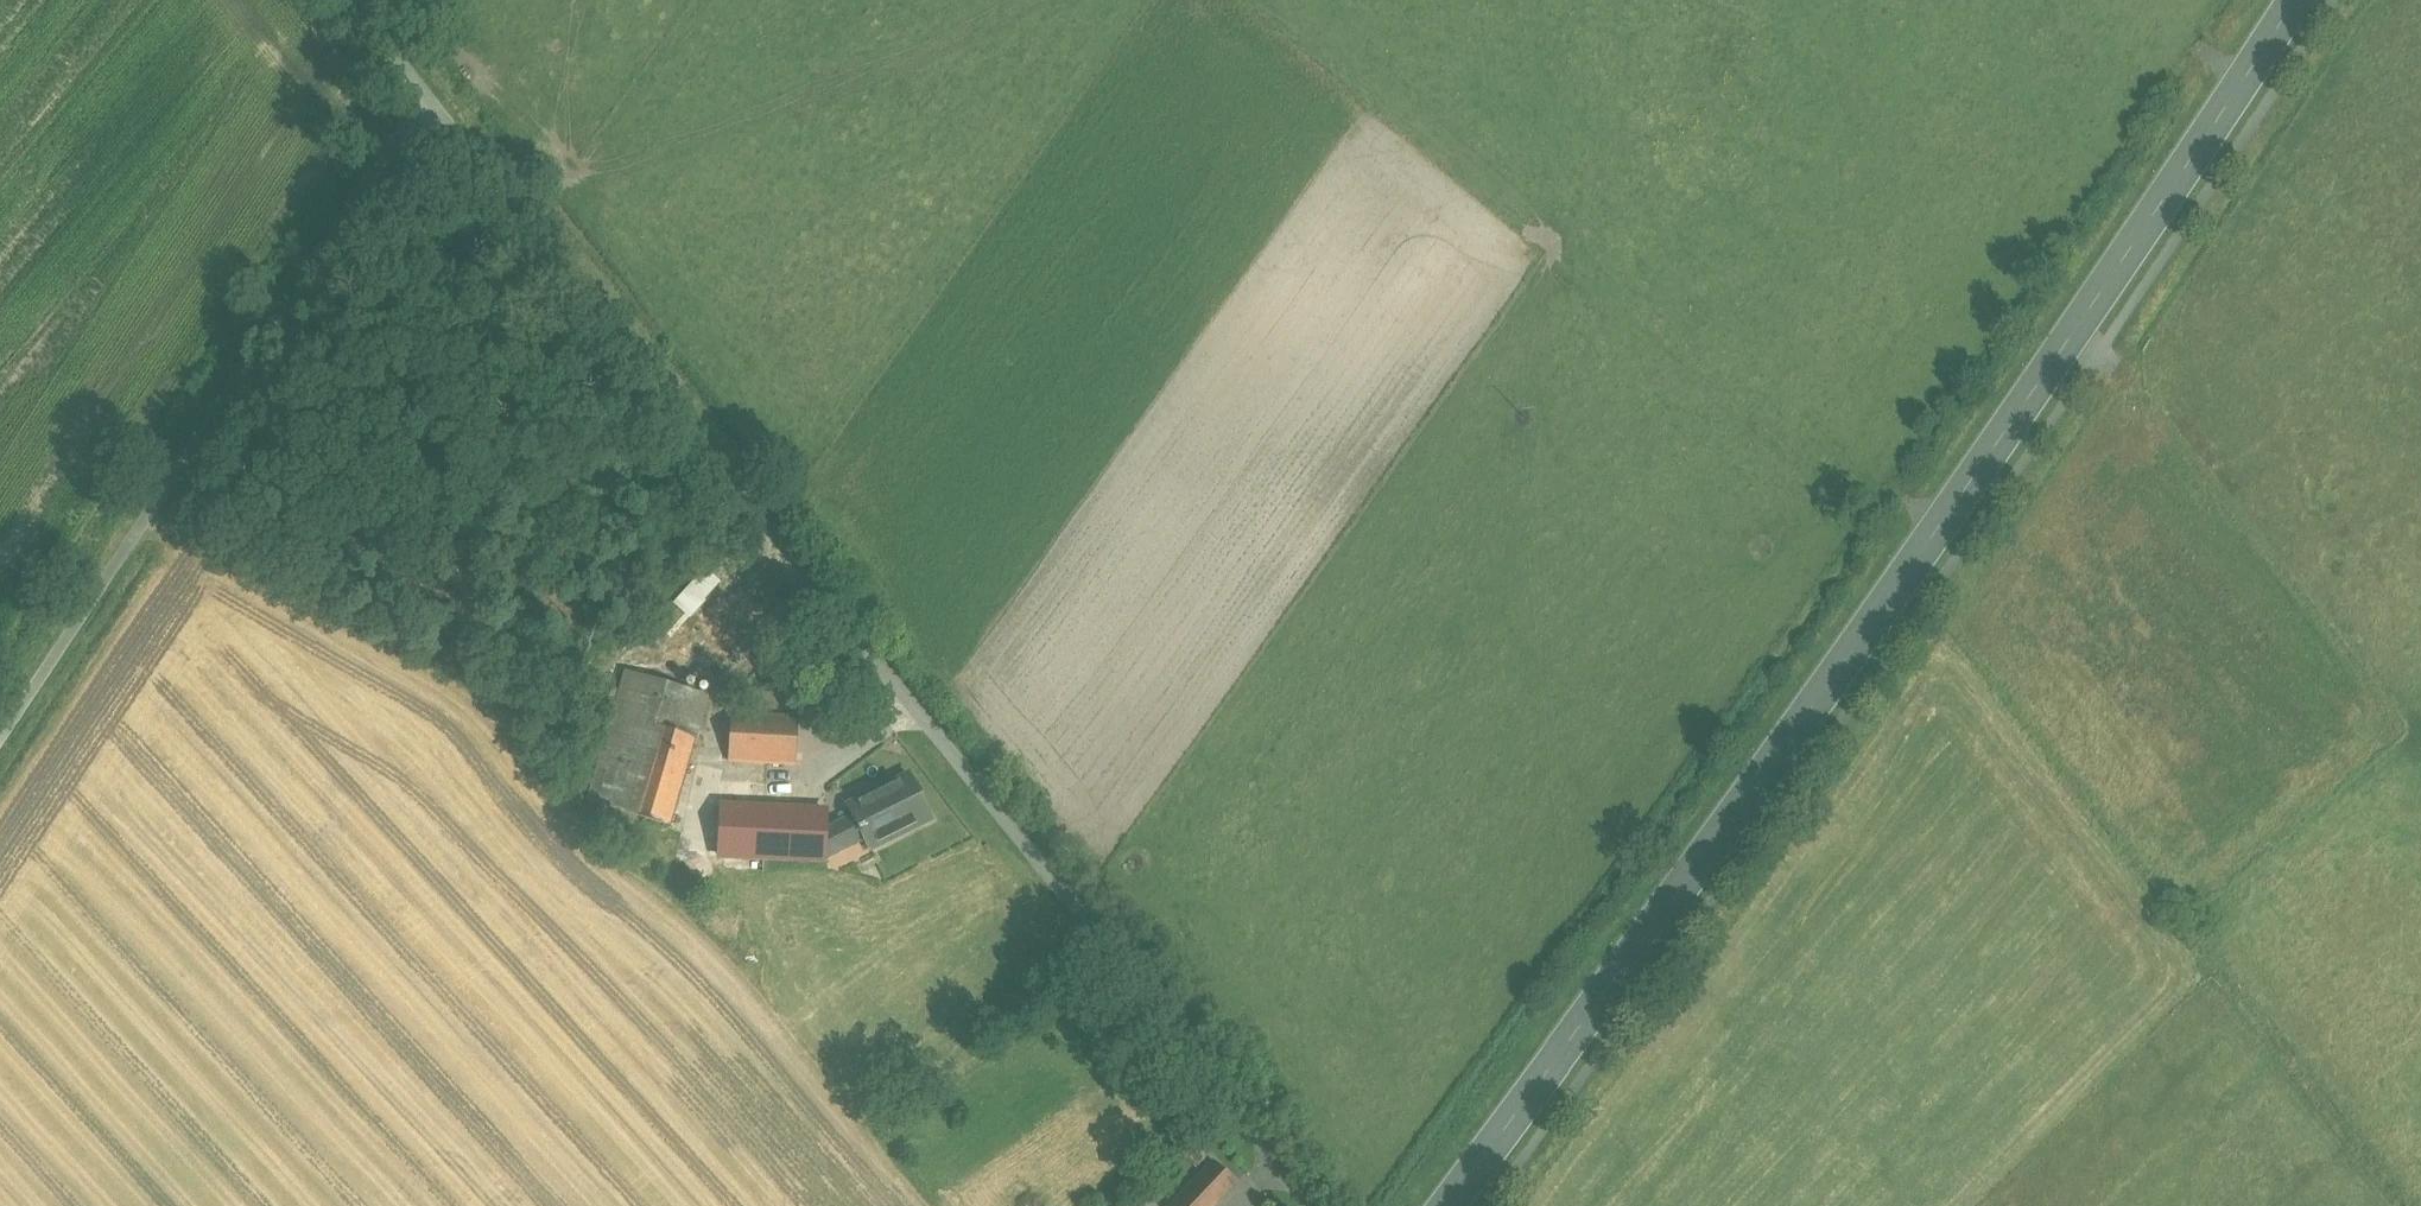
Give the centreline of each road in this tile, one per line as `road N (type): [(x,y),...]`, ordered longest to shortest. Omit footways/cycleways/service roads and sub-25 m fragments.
road 1 (primary): [(1448,1205),(1802,721),(2296,0)]
road 2 (unclassified): [(1312,1205),(429,101)]
road 3 (unclassified): [(0,746),(429,101)]
road 4 (unclassified): [(429,101),(348,0)]

